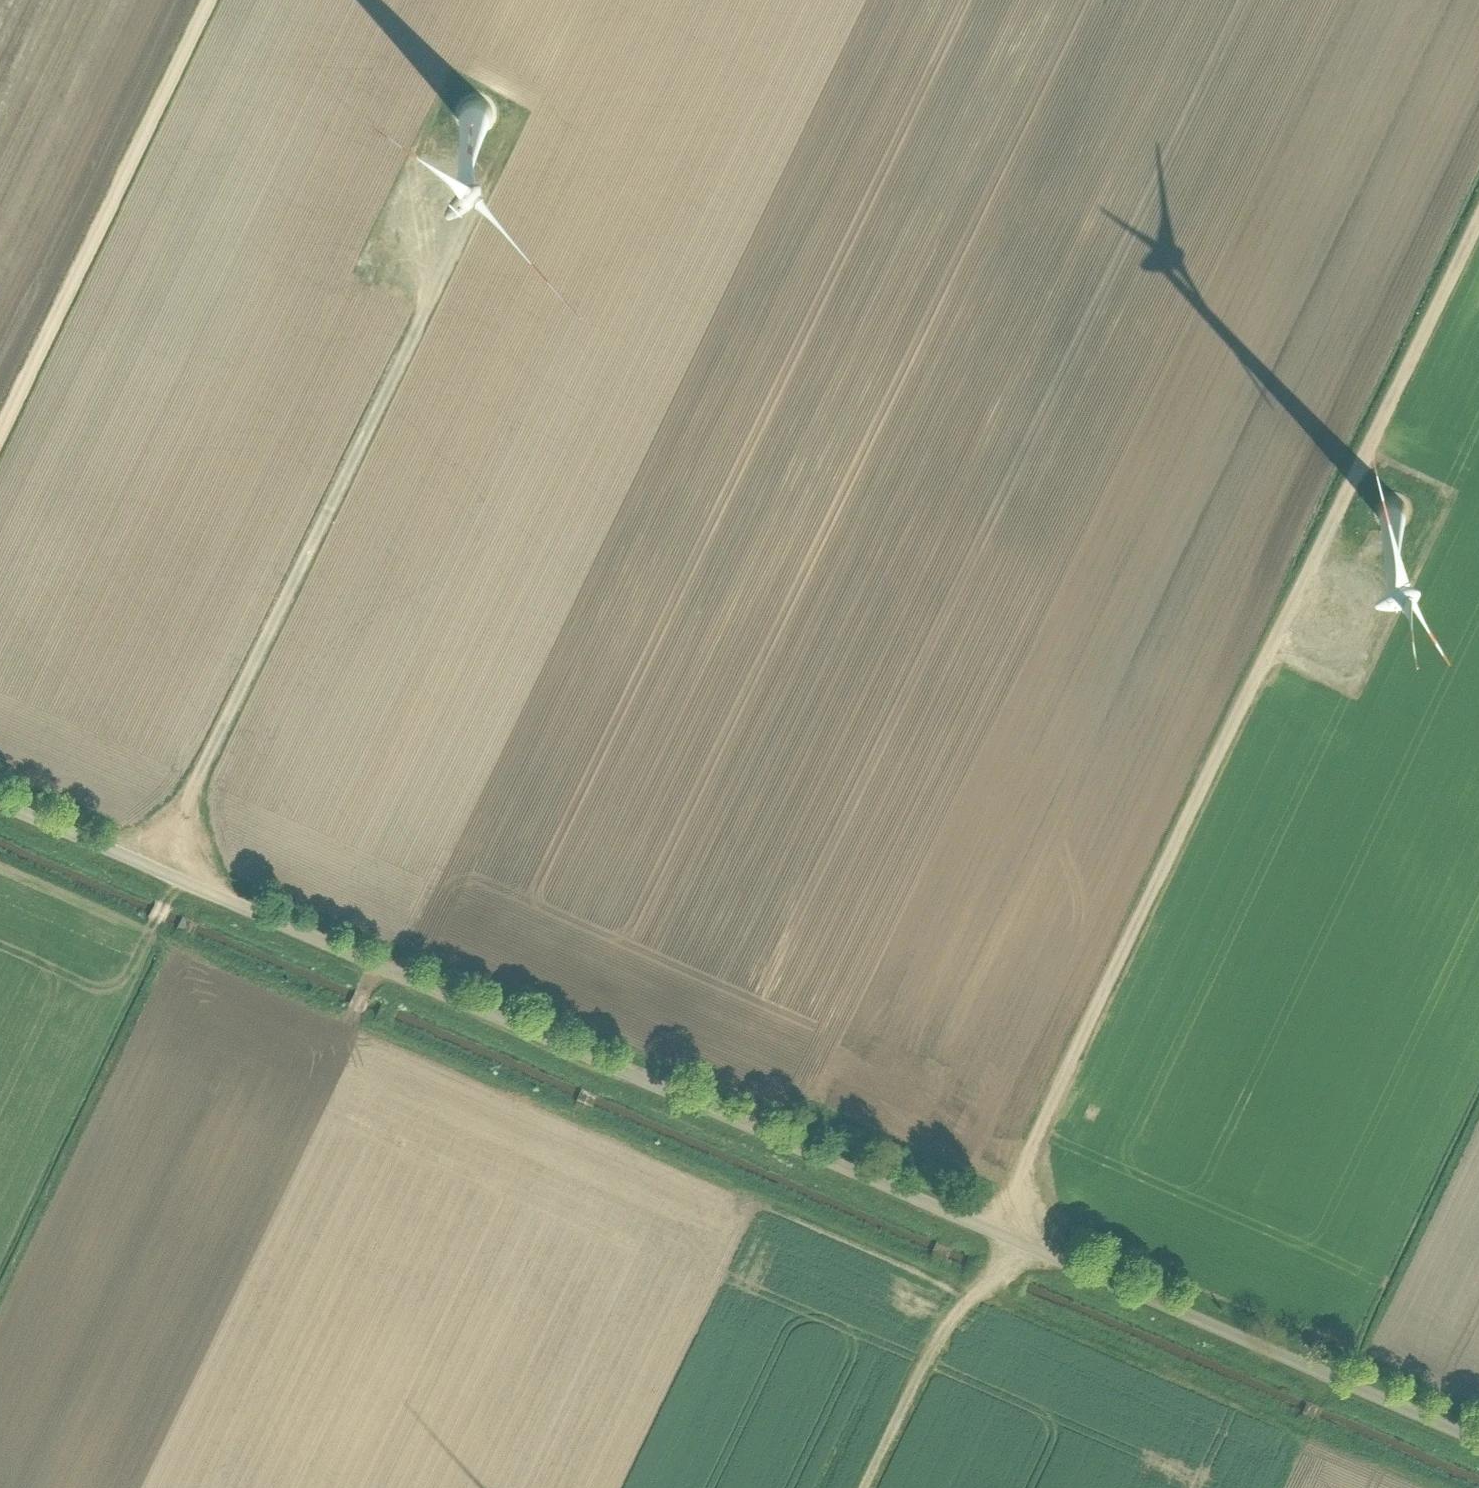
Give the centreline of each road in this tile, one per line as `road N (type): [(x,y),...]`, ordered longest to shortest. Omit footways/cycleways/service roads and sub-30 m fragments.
road 1 (unclassified): [(0,800),(1478,1434)]
road 2 (track): [(862,1487),(929,1340),(1008,1233),(1034,1134),(1478,213)]
road 3 (track): [(159,868),(478,193)]
road 4 (track): [(0,415),(202,0)]

